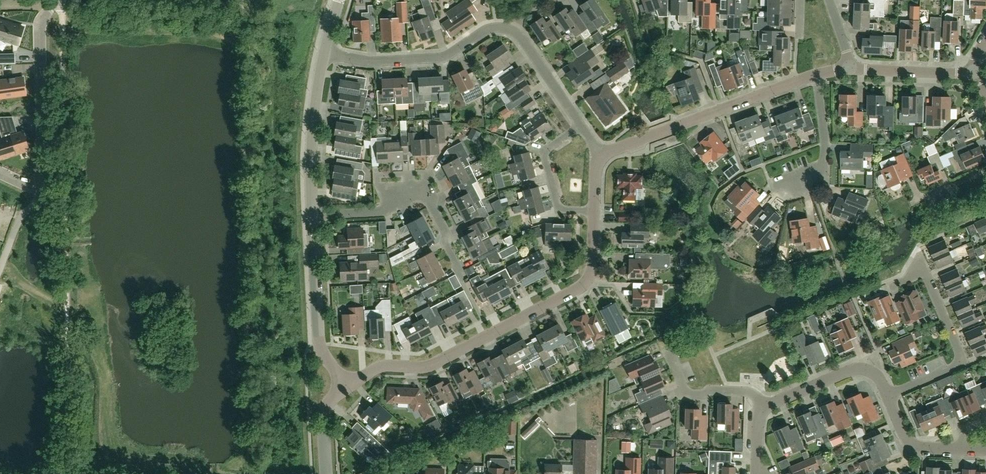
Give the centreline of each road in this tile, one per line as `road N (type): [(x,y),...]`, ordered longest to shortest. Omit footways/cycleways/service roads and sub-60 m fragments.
road 1 (track): [(248,473),(241,16),(62,13)]
road 2 (residential): [(347,386),(377,368),(429,366),(578,288),(592,272),(595,210)]
road 3 (residential): [(57,1),(40,24),(39,189),(0,171)]
road 4 (residential): [(817,74),(598,155)]
road 5 (residential): [(462,276),(420,192),(402,194),(382,211),(313,215)]
road 6 (residential): [(509,29),(485,30),(441,58),(370,62),(326,53)]
road 7 (residential): [(347,386),(320,345),(313,215)]
road 8 (residential): [(889,396),(961,361),(926,271)]
road 9 (residential): [(313,215),(314,112),(326,53)]
road 10 (residential): [(765,406),(854,369),(874,373),(889,396)]
road 11 (residential): [(595,210),(559,208),(545,158),(580,125)]
road 12 (residential): [(765,406),(748,392),(687,395),(667,347)]
road 13 (residential): [(977,74),(849,64)]
road 14 (residential): [(580,125),(509,29)]

